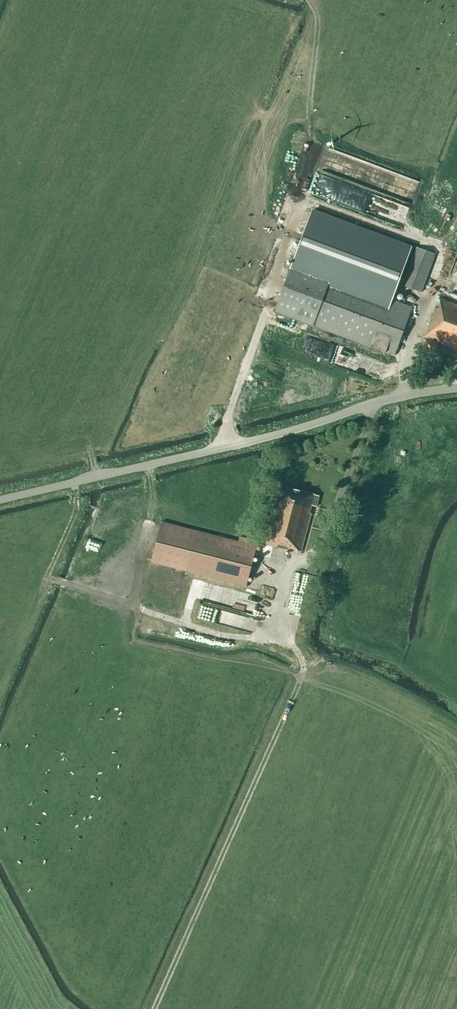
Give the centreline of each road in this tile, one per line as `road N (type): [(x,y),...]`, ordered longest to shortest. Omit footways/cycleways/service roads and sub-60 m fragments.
road 1 (track): [(148,465),(152,495),(137,610),(221,636),(293,644),(301,661),(301,681),(152,1008)]
road 2 (unclassified): [(456,388),(0,499)]
road 3 (track): [(73,482),(76,510),(0,692)]
road 4 (track): [(301,198),(316,154),(310,112),(316,32),(304,0)]

